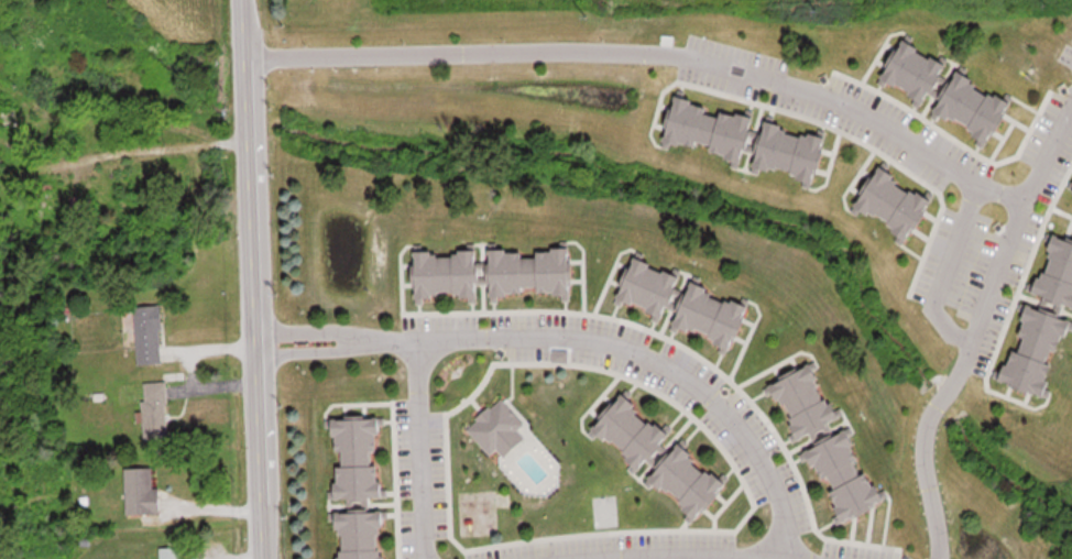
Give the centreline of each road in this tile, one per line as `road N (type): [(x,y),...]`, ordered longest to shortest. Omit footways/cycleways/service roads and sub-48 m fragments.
road 1 (residential): [(252,68),(668,62),(882,133),(1021,216)]
road 2 (residential): [(258,344),(508,346),(616,359),(748,445),(788,558)]
road 3 (residential): [(262,558),(249,0)]
road 4 (residential): [(1071,108),(965,344),(923,464)]
road 5 (residential): [(415,349),(421,558)]

